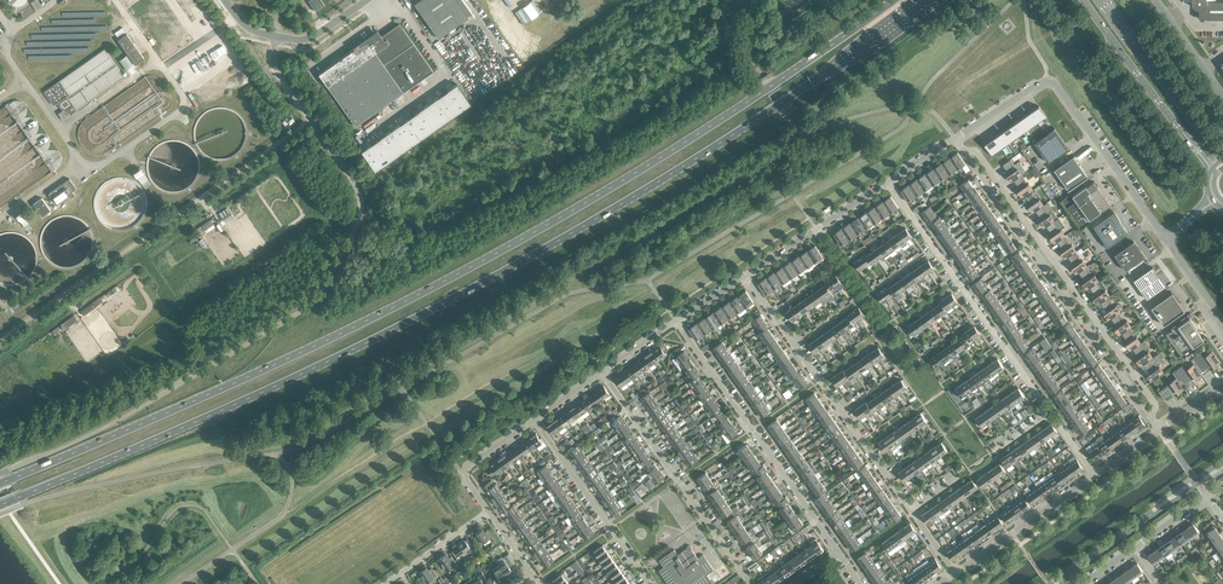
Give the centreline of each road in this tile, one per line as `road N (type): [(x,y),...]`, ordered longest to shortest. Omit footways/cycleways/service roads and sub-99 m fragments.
road 1 (trunk): [(0,506),(300,376),(621,207),(924,0)]
road 2 (trunk): [(892,0),(629,177),(467,270),(313,348),(0,484)]
road 3 (unclassified): [(0,474),(119,420),(286,322),(324,288),(357,229),(361,203),(309,121)]
road 4 (unclassified): [(309,121),(0,341)]
road 5 (track): [(562,298),(576,279),(795,142),(850,118)]
road 6 (residential): [(1148,413),(1154,403),(977,153),(967,155)]
road 7 (residential): [(1148,413),(967,155)]
road 8 (residential): [(1164,236),(1054,82),(955,139)]
road 9 (residential): [(912,509),(747,277)]
road 10 (residential): [(1050,412),(887,181)]
road 11 (residential): [(837,549),(679,324)]
road 12 (residential): [(754,583),(604,374)]
road 13 (residential): [(650,583),(537,422)]
road 14 (secondary): [(1222,156),(1104,0)]
road 15 (secondary): [(1084,0),(1189,141)]
road 16 (residential): [(887,181),(747,277)]
road 17 (residential): [(957,572),(1095,476)]
road 18 (residential): [(537,422),(463,473),(490,511)]
road 19 (residential): [(386,583),(490,511)]

